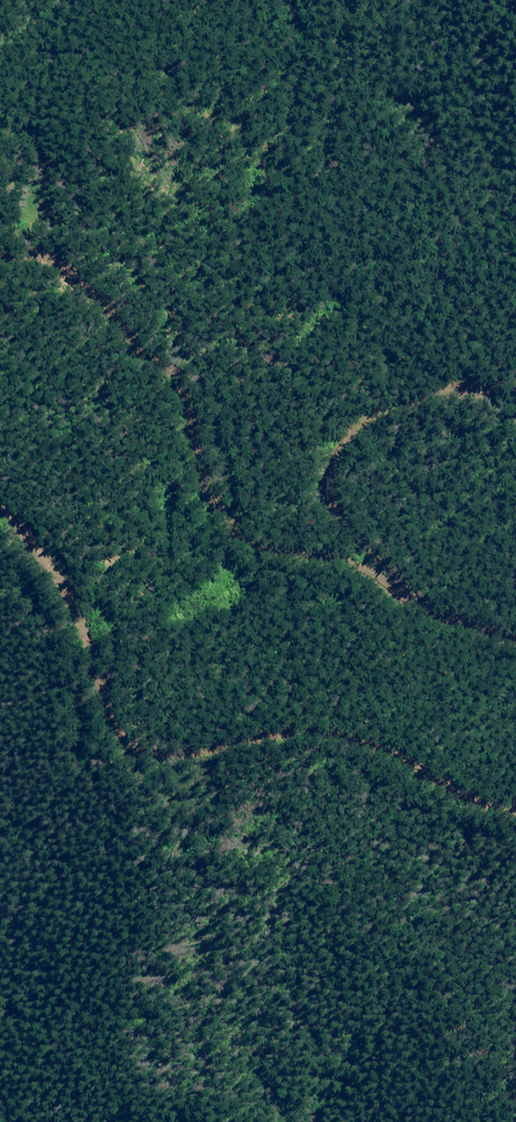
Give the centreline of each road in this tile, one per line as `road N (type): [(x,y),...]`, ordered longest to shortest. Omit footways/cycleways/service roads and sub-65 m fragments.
road 1 (track): [(0,506),(61,591),(114,719),(138,749),(188,761),(321,736),(374,750),(515,810)]
road 2 (unclassified): [(0,260),(71,273),(179,376),(199,416),(216,504),(238,531),(337,561)]
road 3 (unclassified): [(337,561),(317,475),(318,453),(334,425),(377,398),(515,368)]
road 4 (unclassified): [(337,561),(384,578),(448,618),(515,641)]

